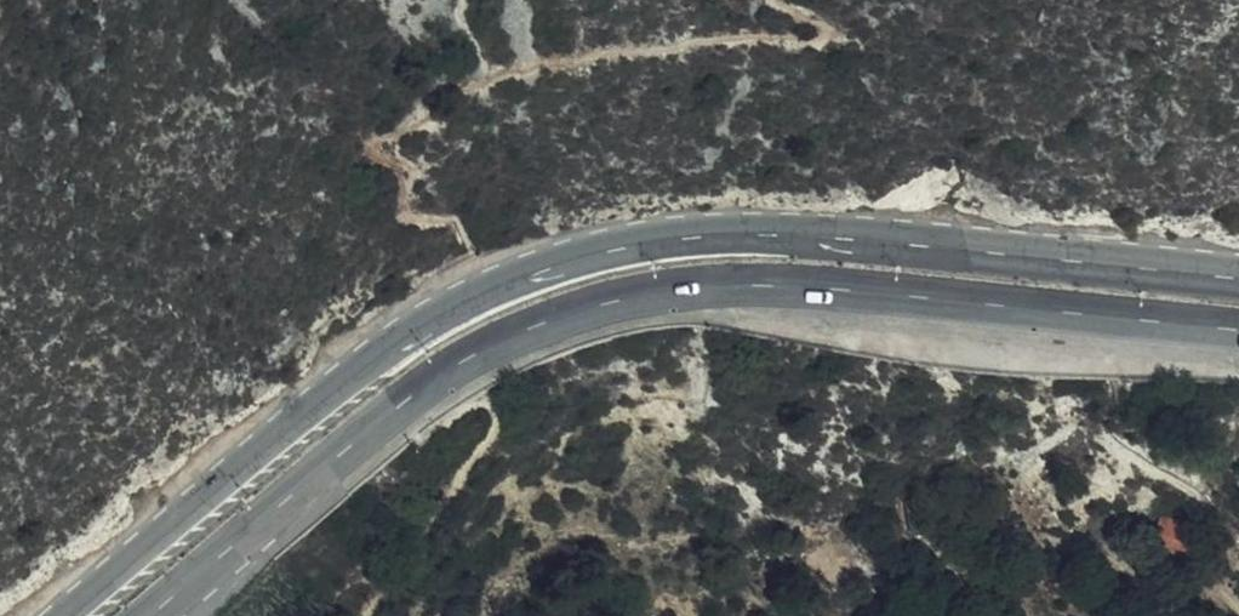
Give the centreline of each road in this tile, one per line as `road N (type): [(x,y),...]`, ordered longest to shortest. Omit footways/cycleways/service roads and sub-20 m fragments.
road 1 (primary): [(1238,281),(780,239),(699,240),(574,263),(446,314),(365,368),(64,615)]
road 2 (primary): [(151,615),(457,364),(525,328),(593,307),(762,285),(1238,331)]

